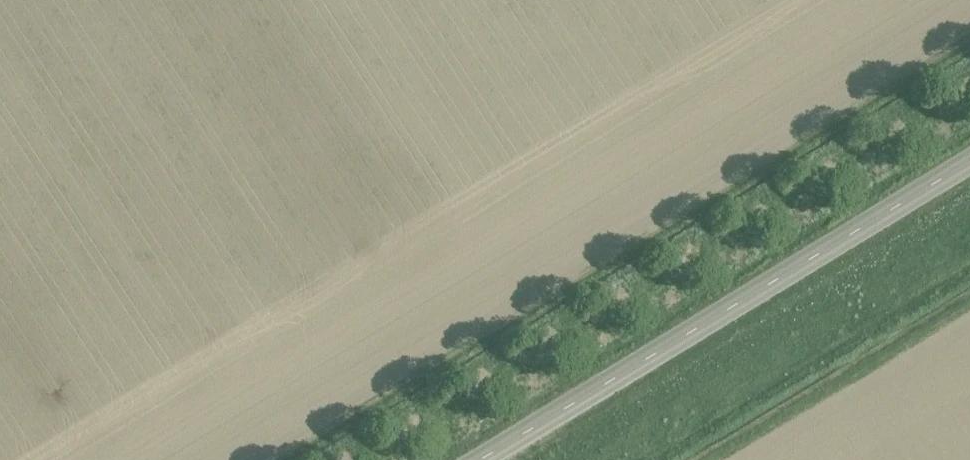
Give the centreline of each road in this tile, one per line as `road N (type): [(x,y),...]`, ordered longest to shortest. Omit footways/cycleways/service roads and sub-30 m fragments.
road 1 (unclassified): [(482,459),(969,166)]

